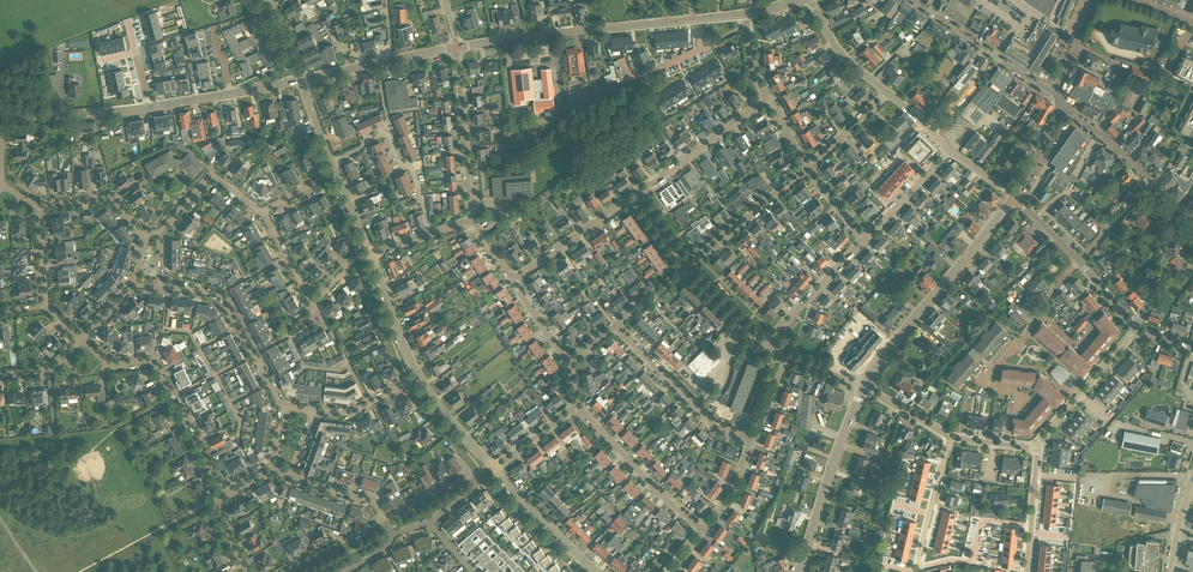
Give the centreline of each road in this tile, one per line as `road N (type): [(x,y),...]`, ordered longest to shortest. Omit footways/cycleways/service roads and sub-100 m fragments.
road 1 (tertiary): [(453,47),(747,14)]
road 2 (residential): [(1006,445),(1021,396),(983,379),(1025,339),(1080,262)]
road 3 (tertiary): [(864,387),(1014,197)]
road 4 (residential): [(225,494),(153,362),(109,366),(82,340)]
road 5 (tertiary): [(800,571),(864,387)]
road 6 (residential): [(286,407),(221,295),(159,287)]
road 7 (residential): [(751,440),(713,425),(624,335),(620,321)]
road 8 (residential): [(705,532),(575,407)]
road 9 (residential): [(1060,110),(1111,142),(1192,225)]
road 10 (residential): [(470,221),(453,47)]
road 11 (residential): [(1055,92),(912,0)]
road 12 (residential): [(331,162),(388,136),(420,188),(433,232)]
road 13 (residential): [(635,195),(764,98)]
road 14 (residential): [(687,268),(809,168)]
road 15 (residential): [(1135,330),(1038,449)]
road 16 (tertiary): [(150,108),(0,119)]
road 17 (residential): [(616,88),(748,24)]
road 18 (tertiary): [(599,571),(494,469)]
road 19 (residential): [(767,346),(866,239)]
road 20 (residential): [(516,276),(635,195)]
road 21 (residential): [(950,437),(919,571)]
road 22 (residential): [(159,233),(207,178),(261,212)]
road 23 (tertiary): [(421,377),(372,254)]
road 24 (residential): [(146,238),(114,199),(37,206)]
road 25 (residential): [(888,94),(843,57),(810,0)]
road 26 (residential): [(1026,571),(1038,449)]
road 27 (residential): [(866,239),(949,150)]

